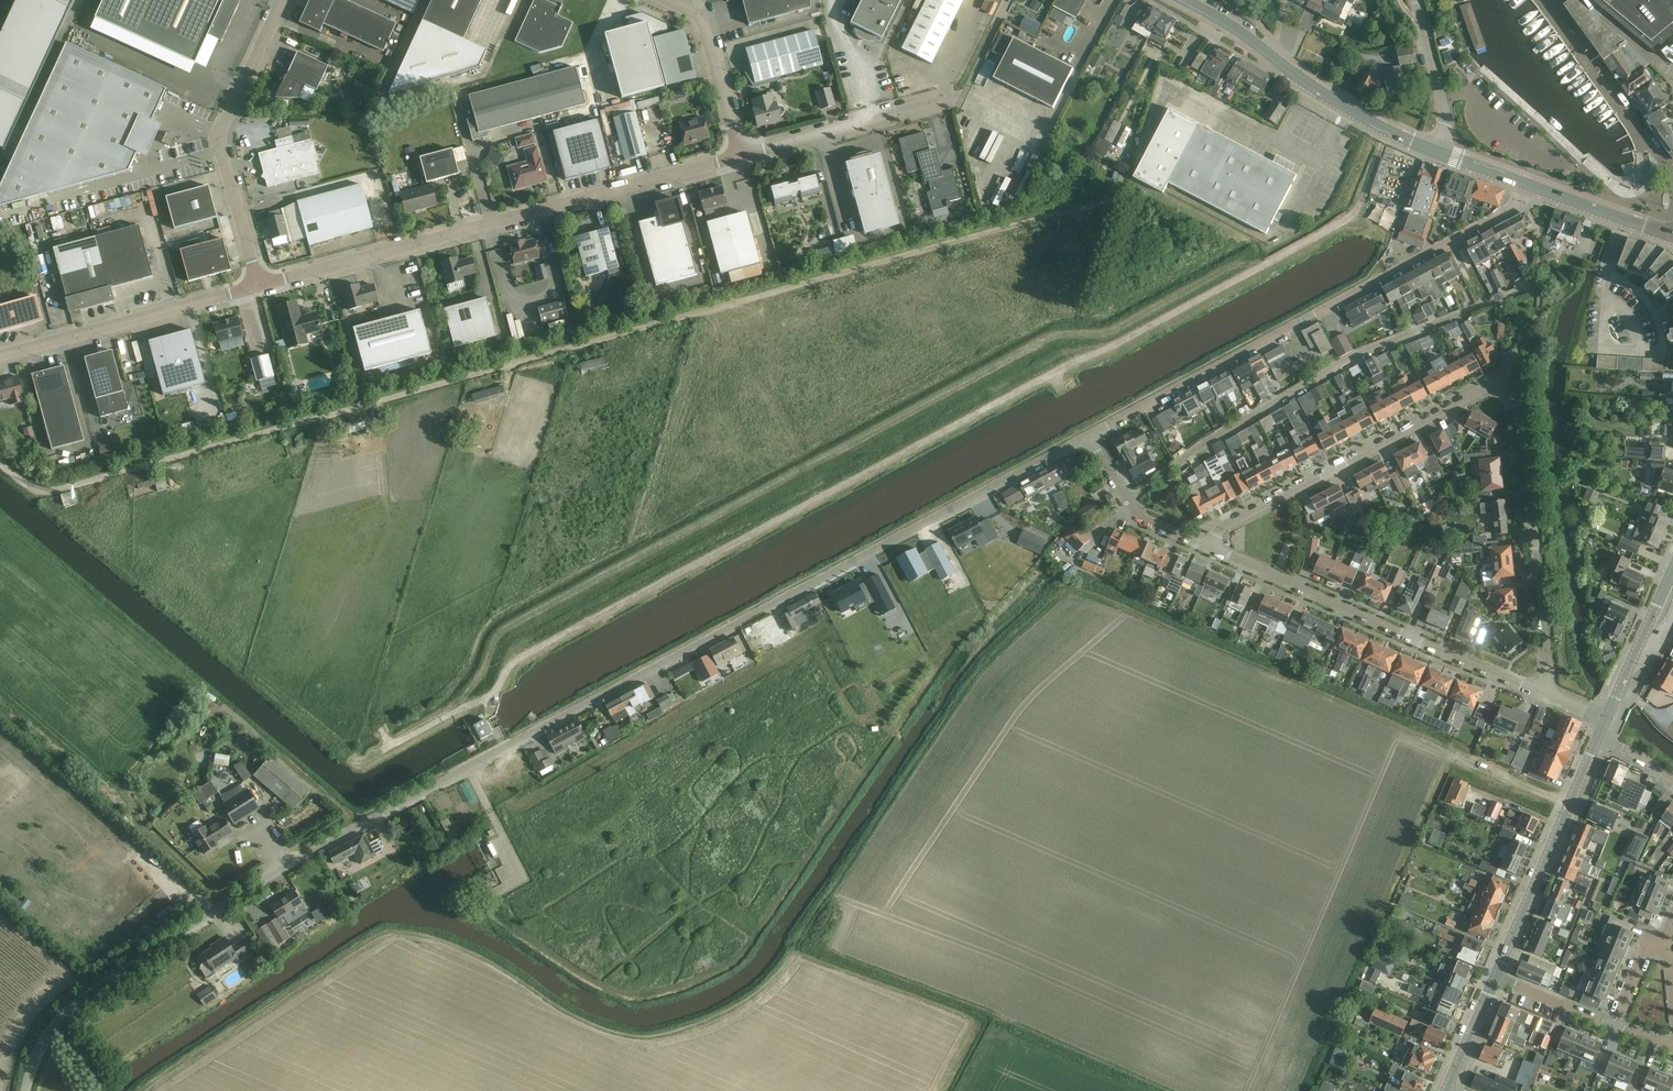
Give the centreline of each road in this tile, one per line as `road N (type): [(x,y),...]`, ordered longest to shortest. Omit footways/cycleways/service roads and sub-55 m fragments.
road 1 (unclassified): [(25,1090),(40,1045),(67,1011),(256,884),(1088,437)]
road 2 (track): [(1057,149),(1107,177),(1106,197),(59,489),(27,485),(0,463)]
road 3 (residential): [(1552,697),(1509,391),(1484,391),(1220,528),(1211,547)]
road 4 (residential): [(1088,437),(1544,190)]
road 5 (unclassified): [(262,284),(740,156)]
road 6 (residential): [(1211,547),(1552,697)]
road 7 (unclassified): [(258,285),(219,138),(282,0)]
road 8 (secondary): [(1439,149),(1362,117),(1184,0)]
road 9 (residential): [(0,356),(262,284)]
road 10 (secondary): [(1494,979),(1601,733)]
road 11 (unclassified): [(740,156),(962,97)]
road 12 (residential): [(1672,172),(1552,13)]
road 13 (unclassified): [(740,156),(703,24),(664,0)]
road 14 (residential): [(1088,437),(1138,516),(1211,547)]
road 15 (secondary): [(1607,721),(1672,570)]
road 16 (unclassified): [(1439,149),(1445,125),(1416,0)]
road 17 (secondary): [(1672,234),(1544,190)]
road 18 (residential): [(1494,979),(1618,1027)]
road 19 (secondary): [(1448,1090),(1494,979)]

